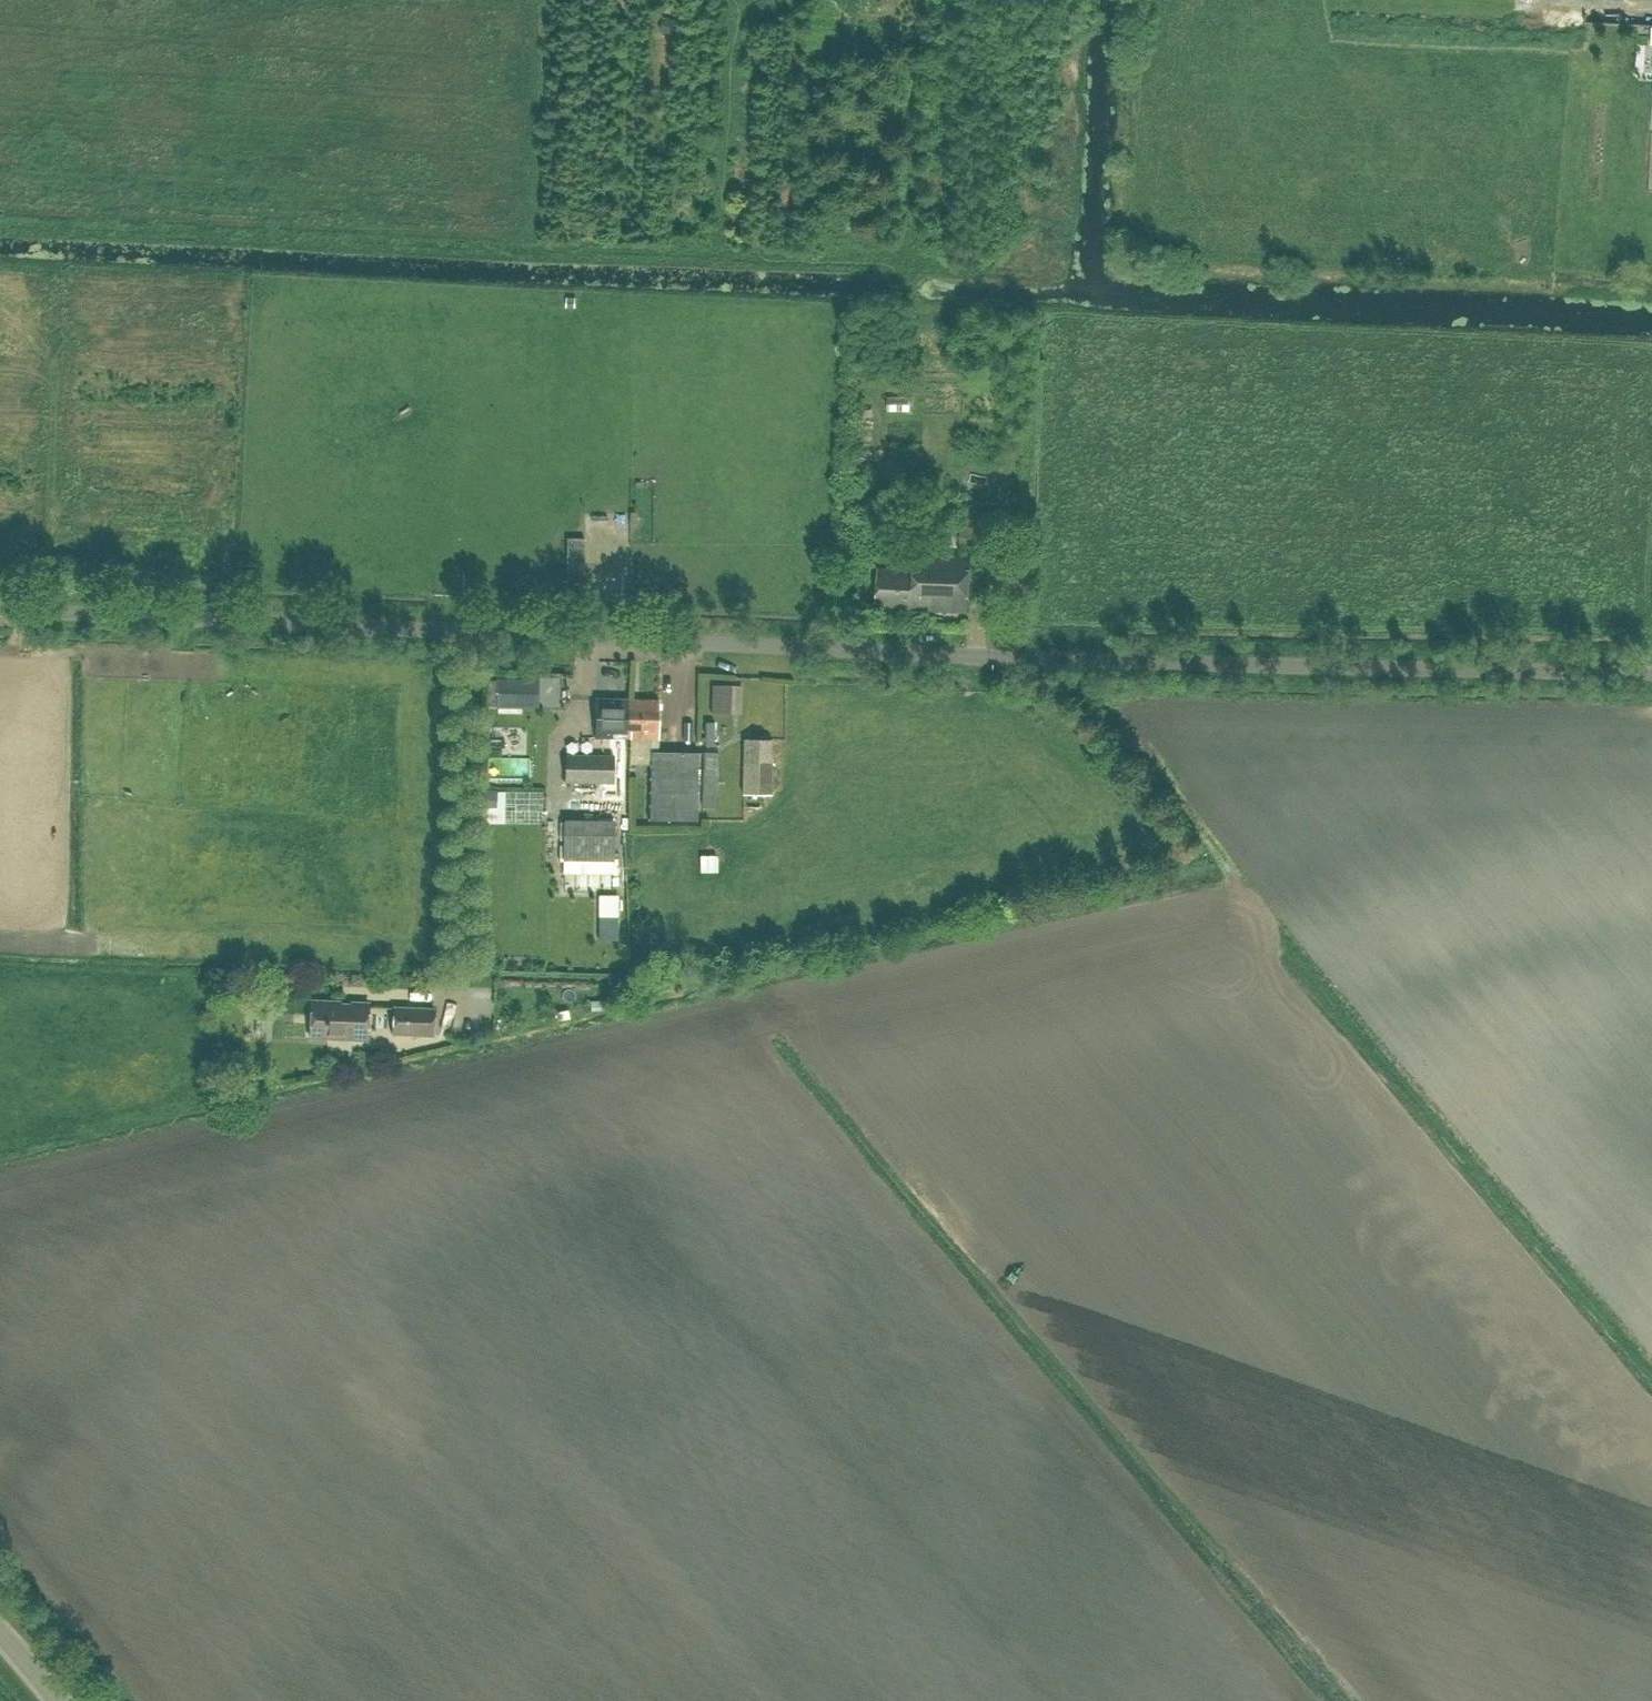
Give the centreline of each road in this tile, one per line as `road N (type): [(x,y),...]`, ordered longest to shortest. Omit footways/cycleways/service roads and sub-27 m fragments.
road 1 (unclassified): [(0,608),(1052,658),(1651,671)]
road 2 (track): [(0,222),(944,268)]

